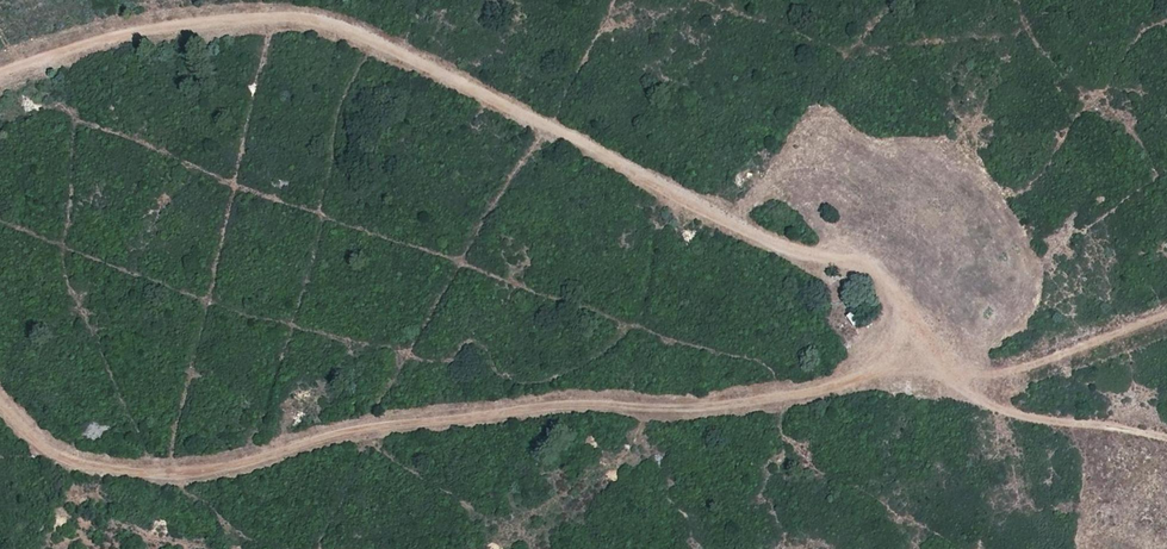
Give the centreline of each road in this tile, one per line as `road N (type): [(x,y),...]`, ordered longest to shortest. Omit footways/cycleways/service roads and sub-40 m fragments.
road 1 (track): [(0,73),(120,35),(287,18),(331,25),(418,60),(783,247),(867,268),(988,404),(1024,418),(1166,438)]
road 2 (track): [(1166,321),(966,383),(688,406),(539,404),(360,430),(170,479),(57,451),(0,392)]

